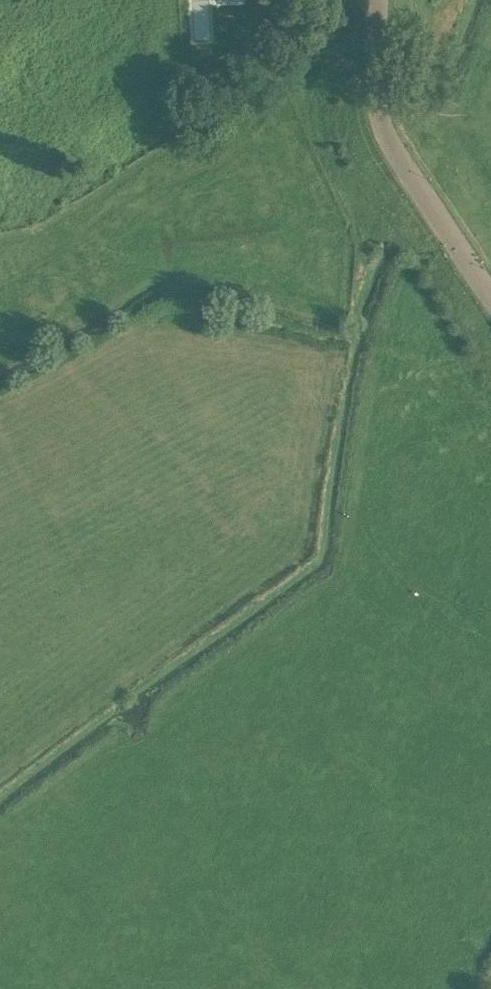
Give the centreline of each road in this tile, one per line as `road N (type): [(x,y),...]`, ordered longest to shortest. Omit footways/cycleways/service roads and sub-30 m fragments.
road 1 (unclassified): [(490,296),(380,120),(379,0)]

